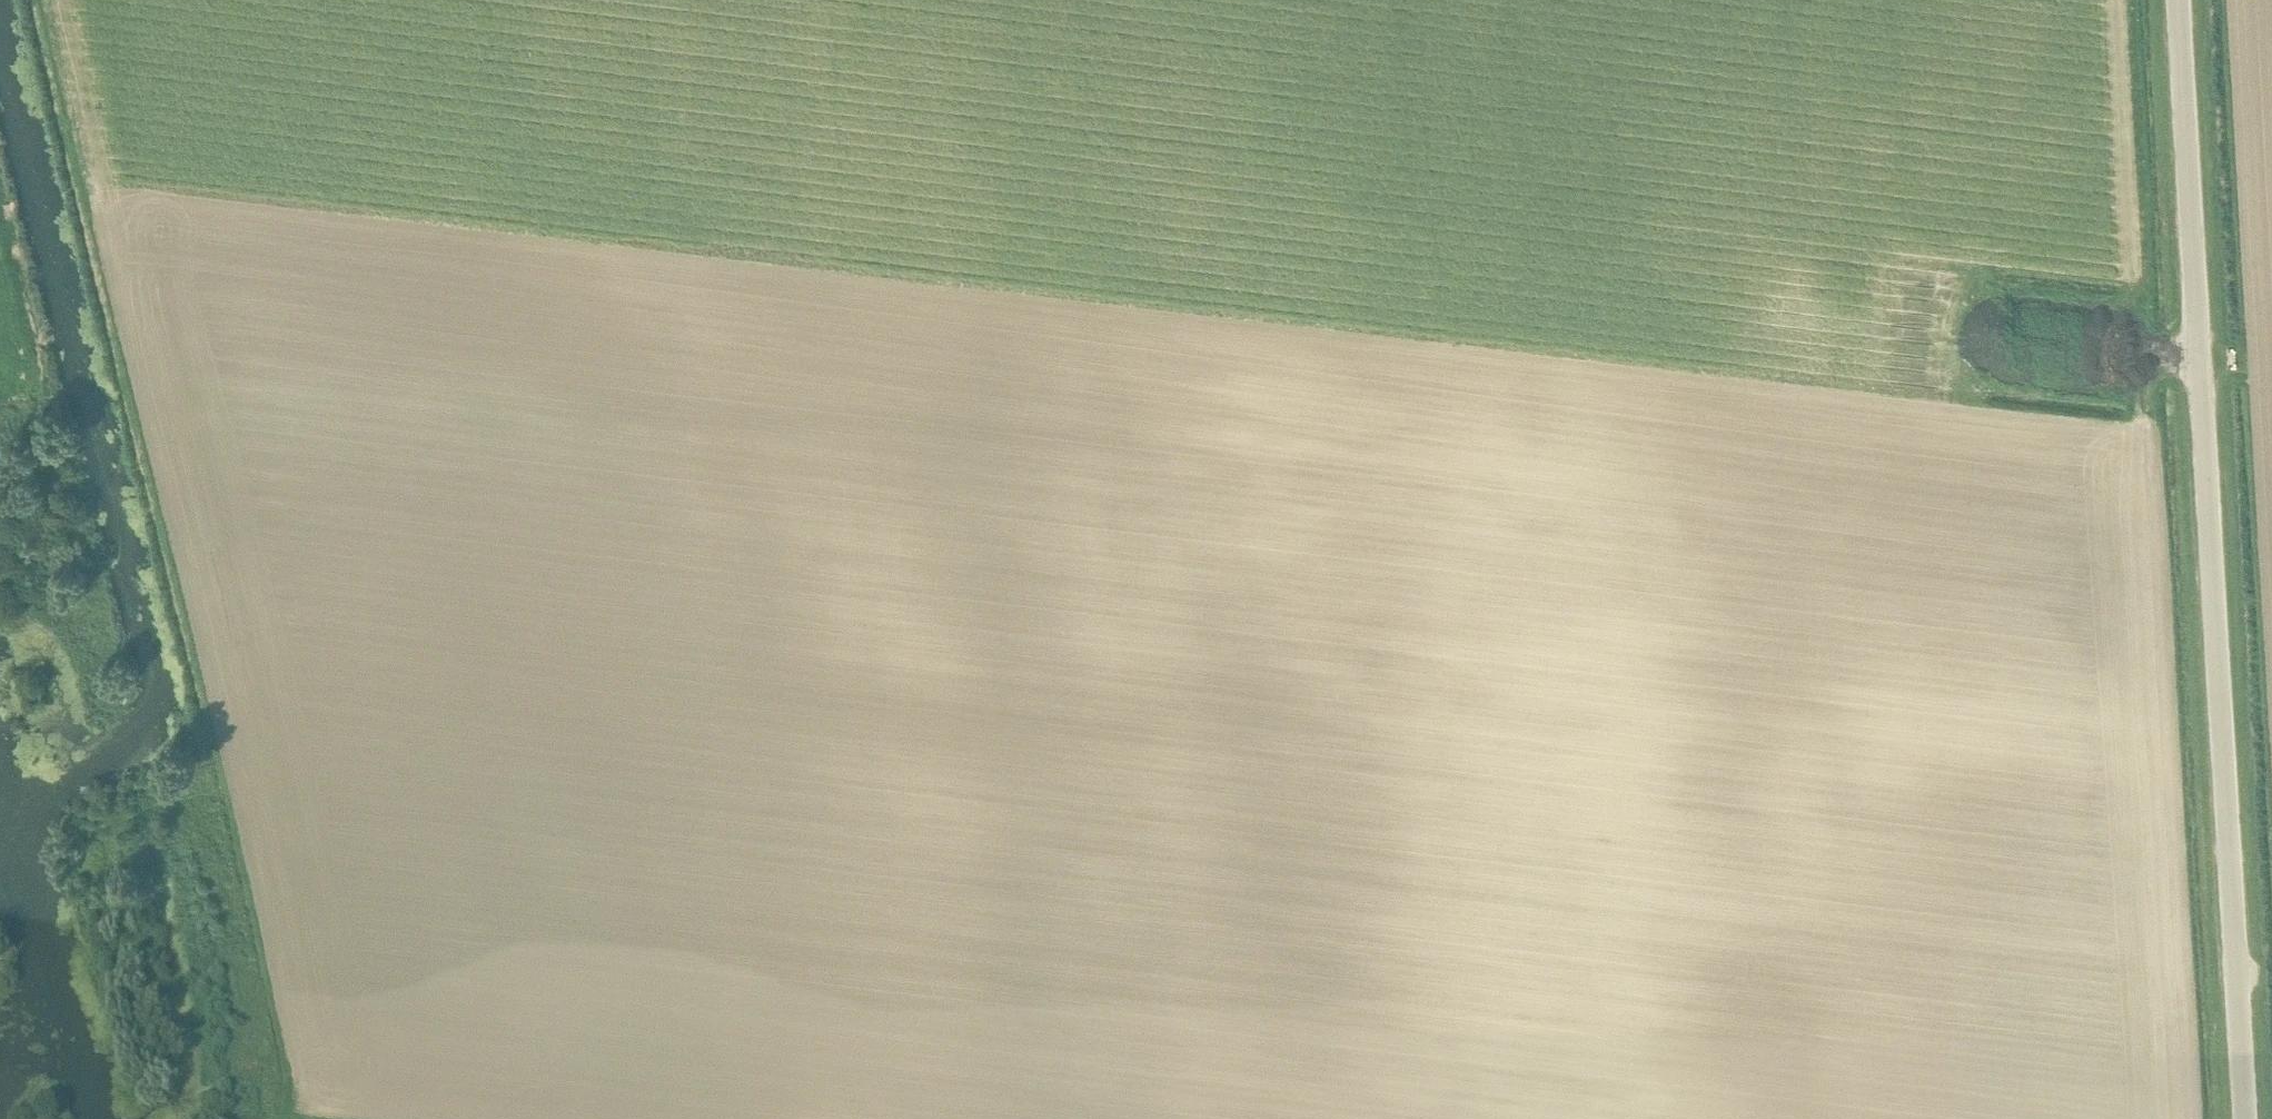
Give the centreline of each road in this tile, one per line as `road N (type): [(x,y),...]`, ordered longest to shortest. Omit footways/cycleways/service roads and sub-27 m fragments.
road 1 (unclassified): [(2176,0),(2243,1118)]

